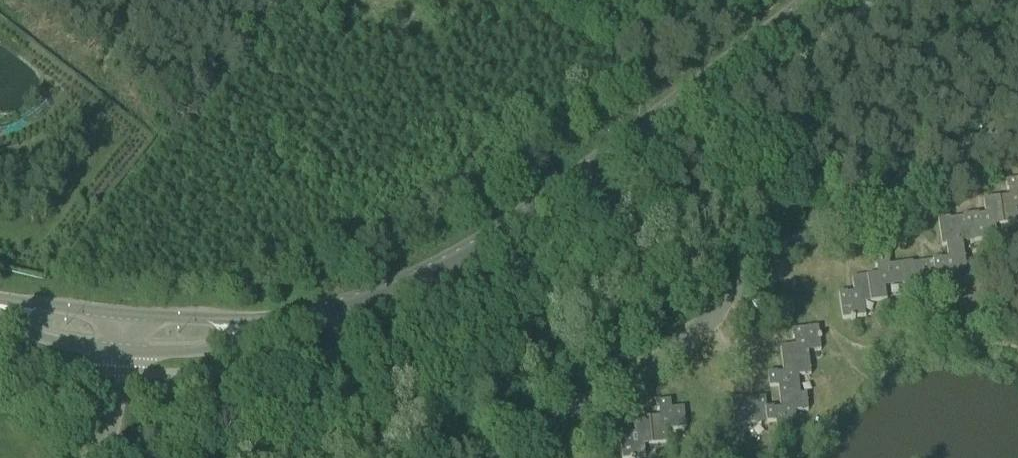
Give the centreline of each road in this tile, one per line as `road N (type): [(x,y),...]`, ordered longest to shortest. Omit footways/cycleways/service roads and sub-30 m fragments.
road 1 (tertiary): [(270,325),(331,311),(468,252),(813,0)]
road 2 (tertiary): [(124,351),(202,352),(270,325)]
road 3 (tertiary): [(270,325),(129,315)]
road 4 (tertiary): [(0,313),(47,341),(124,351)]
road 5 (tertiary): [(129,315),(0,302)]

